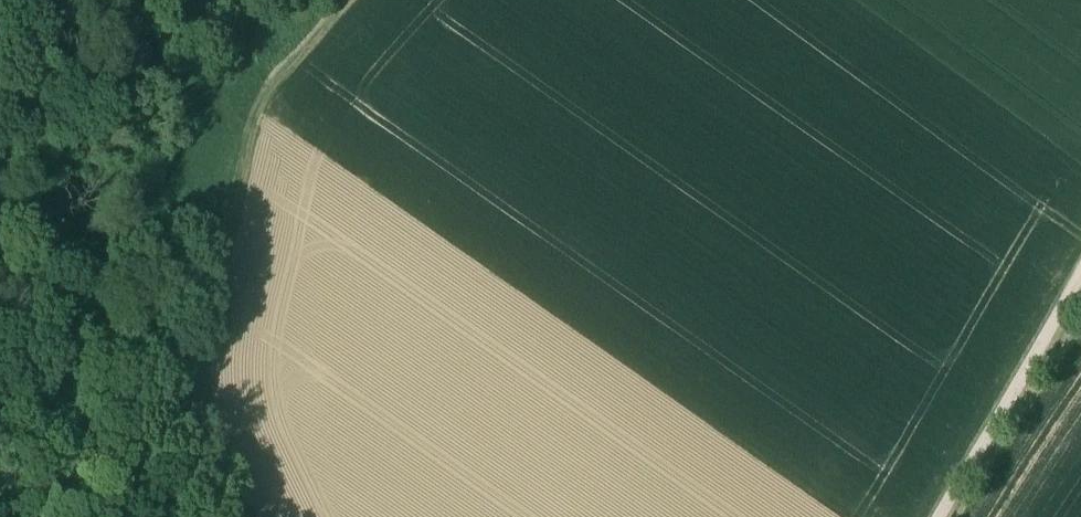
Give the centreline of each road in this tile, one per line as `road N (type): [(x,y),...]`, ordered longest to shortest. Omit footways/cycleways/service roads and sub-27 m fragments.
road 1 (track): [(264,516),(214,408),(223,303),(258,130),(277,93),(354,0)]
road 2 (track): [(941,516),(1080,273)]

